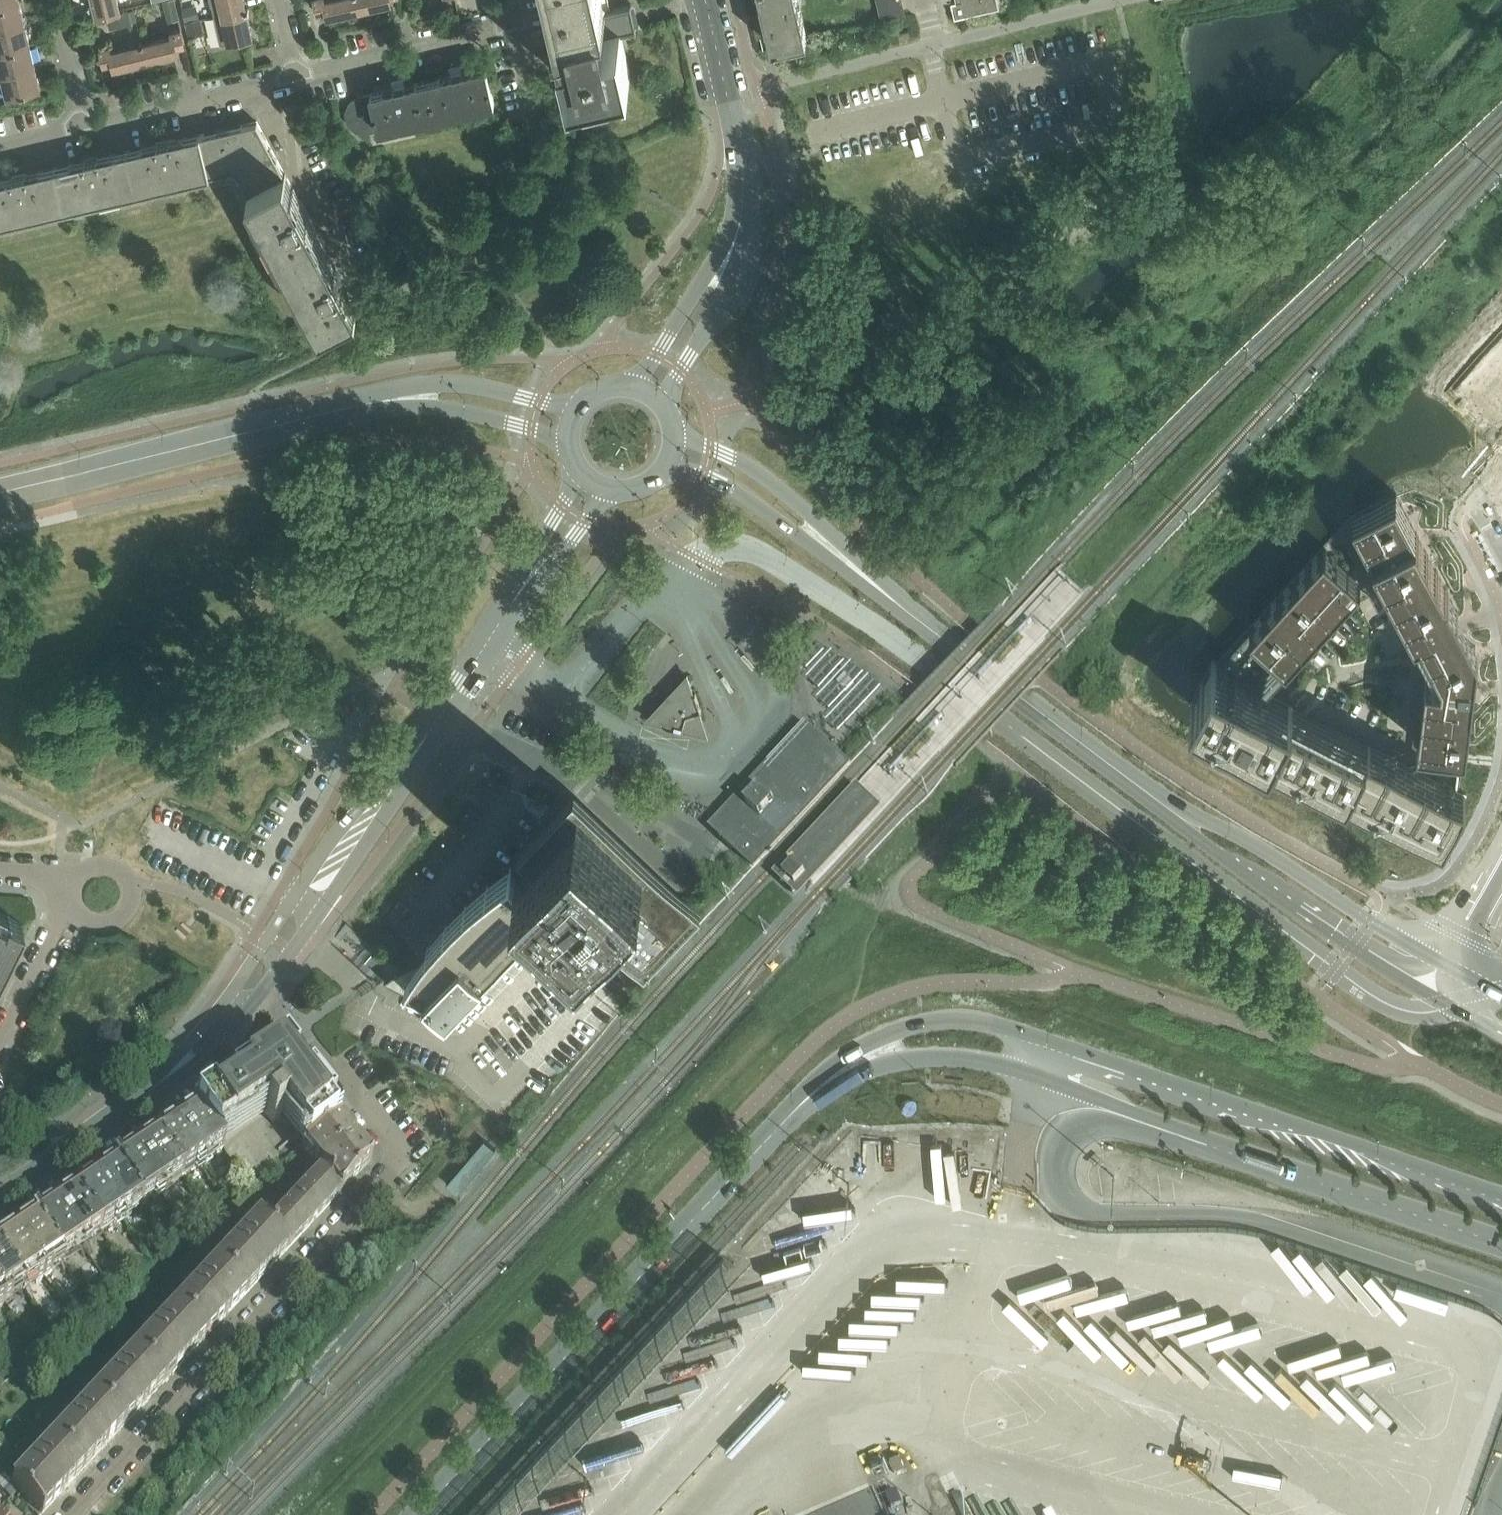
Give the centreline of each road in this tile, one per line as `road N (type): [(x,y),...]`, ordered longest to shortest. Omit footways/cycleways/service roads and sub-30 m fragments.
road 1 (secondary): [(1501,1202),(1050,1043),(960,1019),(912,1023),(843,1053),(805,1099)]
road 2 (secondary): [(805,1099),(916,1057),(996,1065),(1501,1244)]
road 3 (residential): [(252,1006),(309,1040),(400,1157),(76,1514)]
road 4 (secondary): [(805,1099),(419,1514)]
road 5 (secondary): [(0,494),(399,399)]
road 6 (secondary): [(902,606),(1172,810)]
road 7 (secondary): [(1172,810),(1250,874),(1429,990)]
road 8 (secondary): [(1434,953),(1263,851),(1172,810)]
road 9 (secondary): [(902,606),(758,473),(674,436)]
road 10 (secondary): [(658,478),(704,477),(744,496),(902,606)]
road 11 (unclassified): [(311,929),(432,731)]
road 12 (residential): [(299,78),(521,26)]
road 13 (unclassified): [(432,731),(330,843),(294,901)]
road 14 (residential): [(357,273),(256,92)]
road 15 (secondary): [(579,410),(450,387),(399,399)]
road 16 (secondary): [(399,399),(533,430),(570,450)]
road 17 (residential): [(82,131),(256,92)]
road 18 (residential): [(73,898),(88,921),(102,925),(116,922),(133,900),(133,886),(116,866),(90,867),(73,887)]
road 19 (unclassified): [(12,1187),(151,1089)]
road 20 (residential): [(73,898),(0,1044)]
road 21 (unclassified): [(507,614),(614,491)]
road 22 (tertiary): [(732,117),(746,195),(726,274)]
road 23 (unclassified): [(583,474),(525,562),(507,614)]
road 24 (tertiary): [(664,408),(722,307),(726,274)]
road 25 (tertiary): [(726,274),(700,289),(633,388)]
road 26 (unclassified): [(432,731),(507,614)]
road 27 (residential): [(82,131),(54,0)]
road 28 (unclassified): [(151,1089),(202,1060),(252,1006)]
road 29 (unclassified): [(232,994),(151,1089)]

